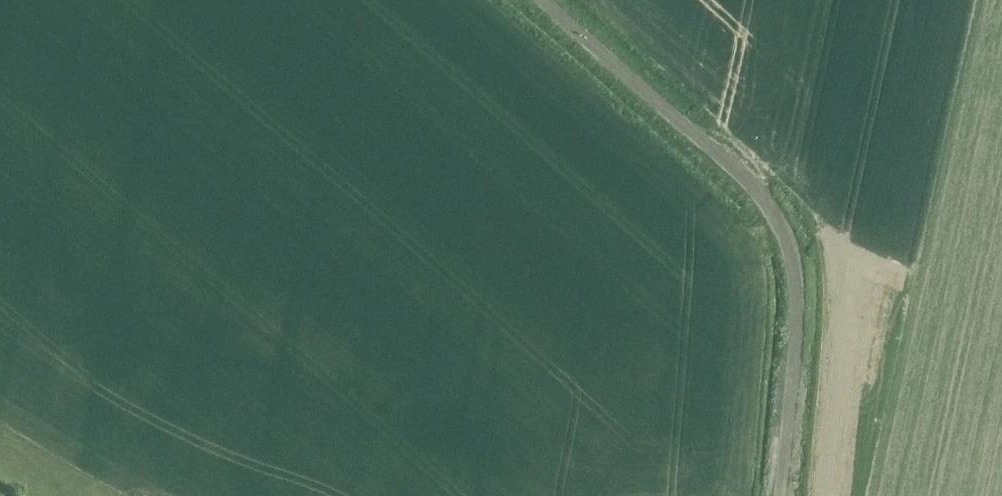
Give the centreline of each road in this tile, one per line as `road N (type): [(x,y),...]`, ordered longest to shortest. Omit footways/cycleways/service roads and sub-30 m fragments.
road 1 (track): [(780,495),(795,307),(782,228),(756,190),(539,0)]

